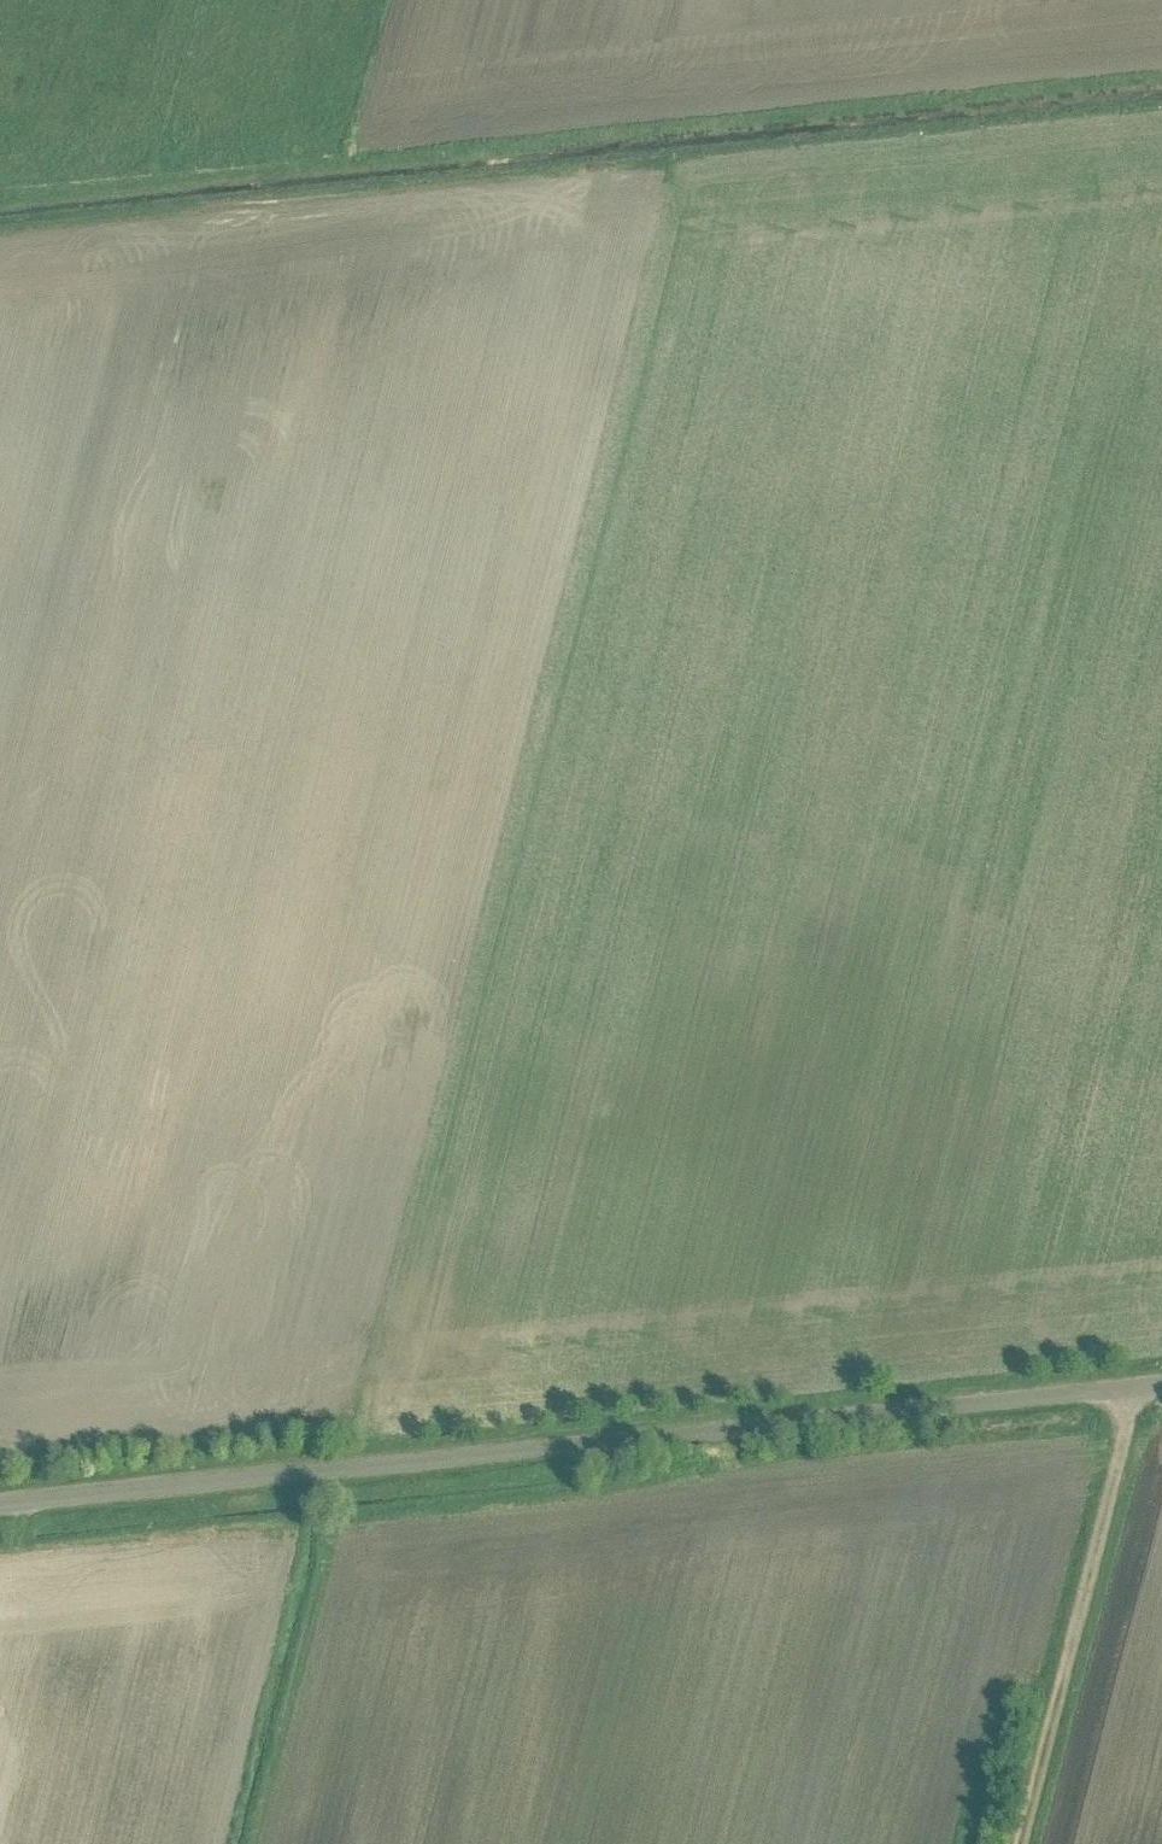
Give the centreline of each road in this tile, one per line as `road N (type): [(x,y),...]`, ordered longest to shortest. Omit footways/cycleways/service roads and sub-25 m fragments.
road 1 (residential): [(0,1502),(1161,1383)]

